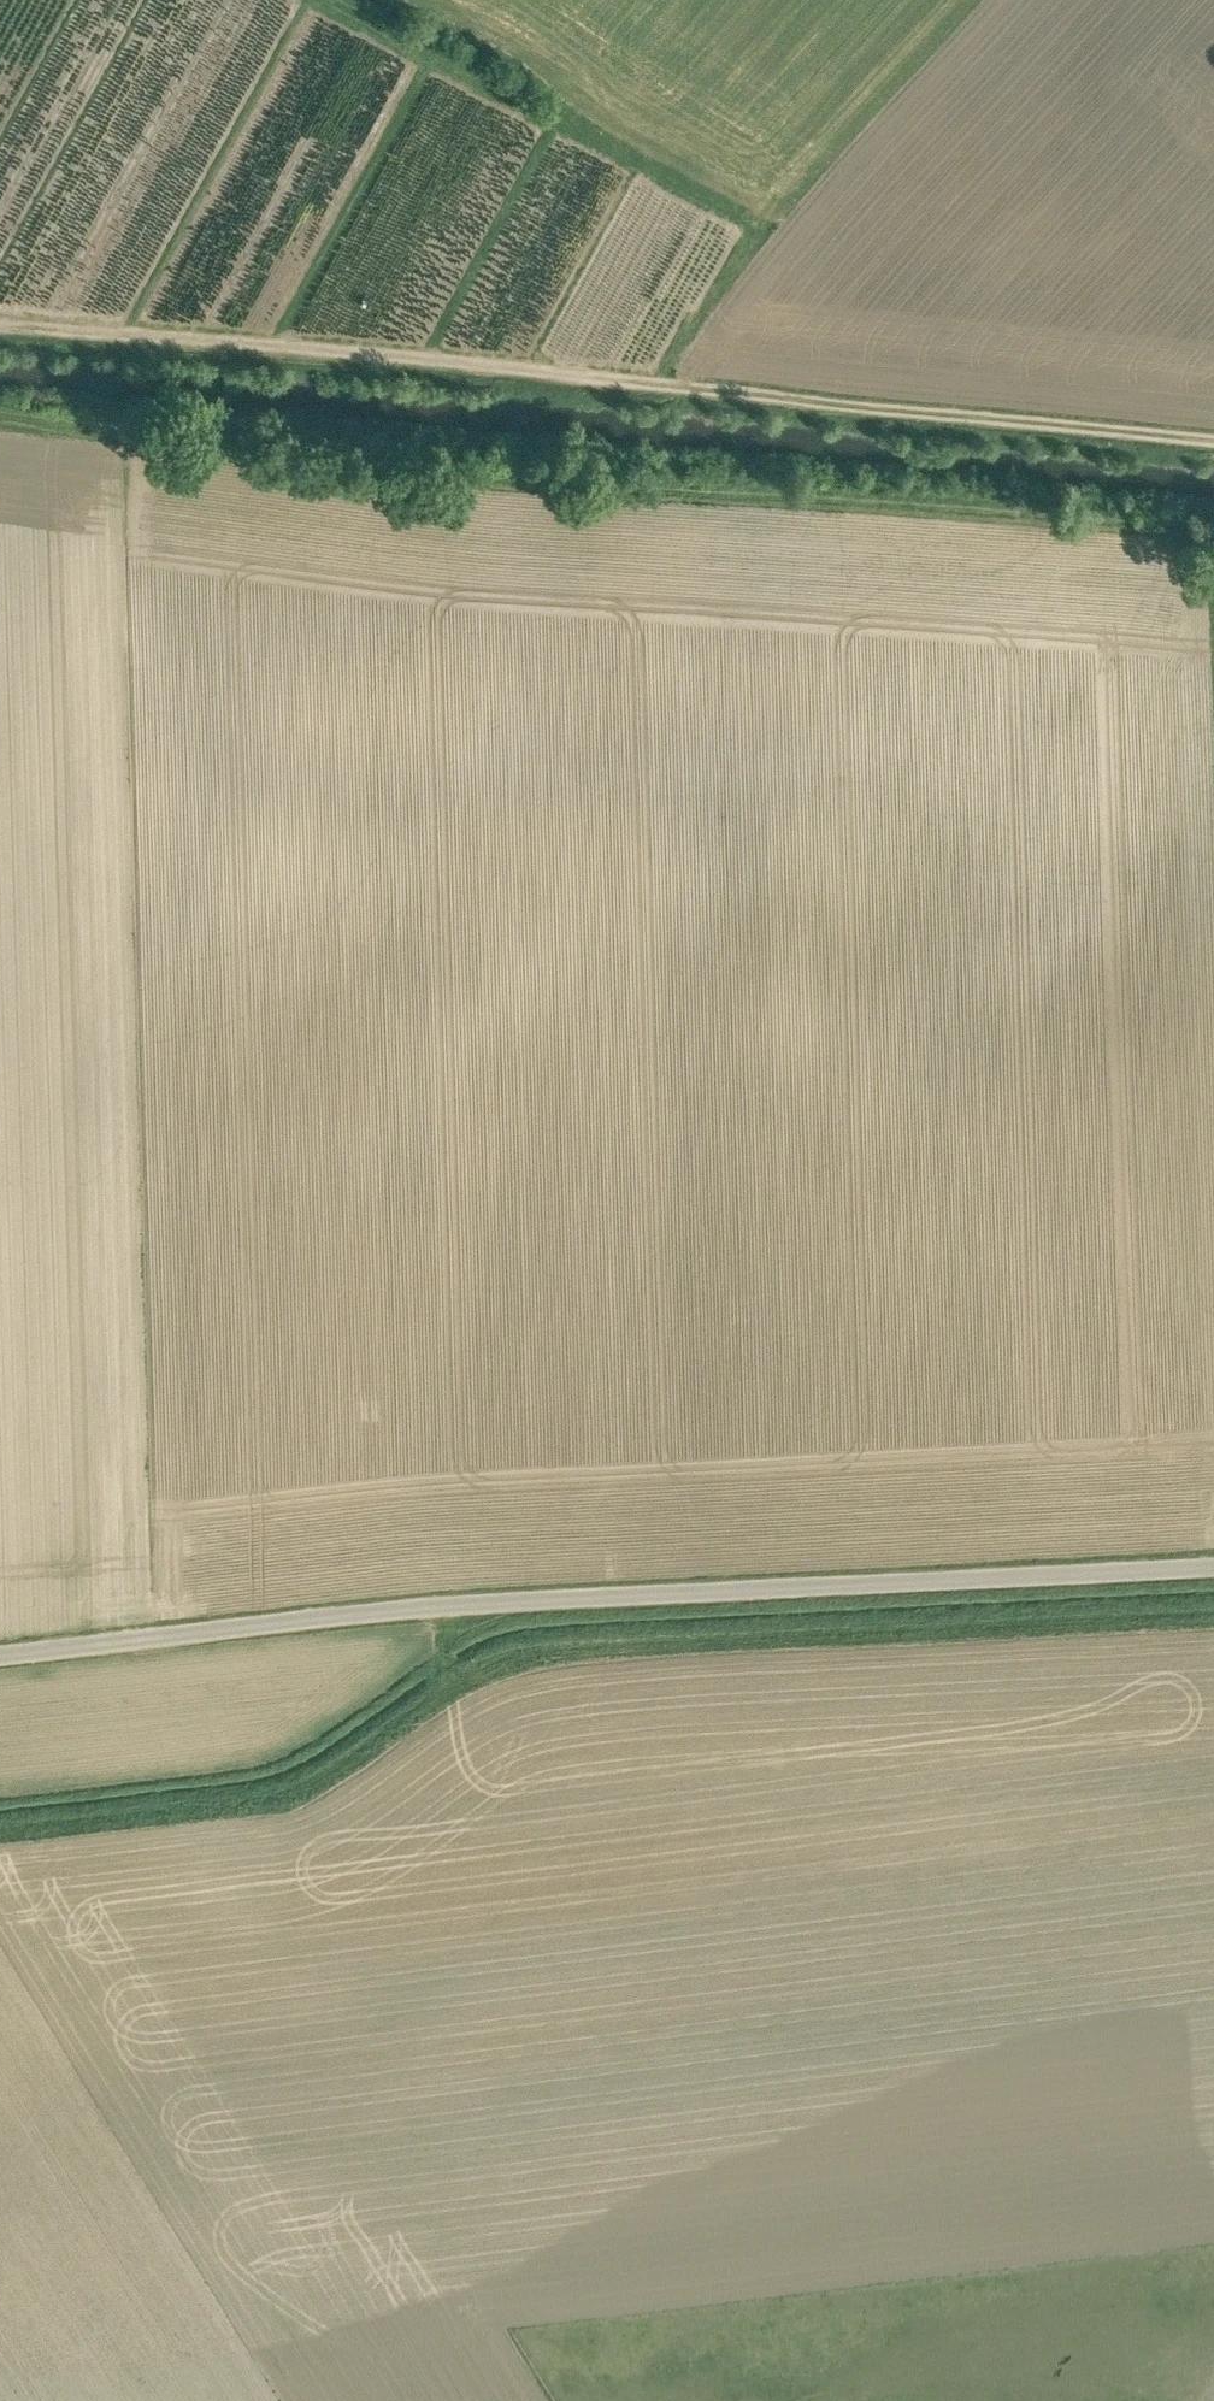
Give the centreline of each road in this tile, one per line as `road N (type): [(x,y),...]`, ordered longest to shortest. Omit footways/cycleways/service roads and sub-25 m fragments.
road 1 (track): [(1213,455),(1046,442),(481,370),(0,339)]
road 2 (unclassified): [(0,1656),(387,1614),(1213,1574)]

